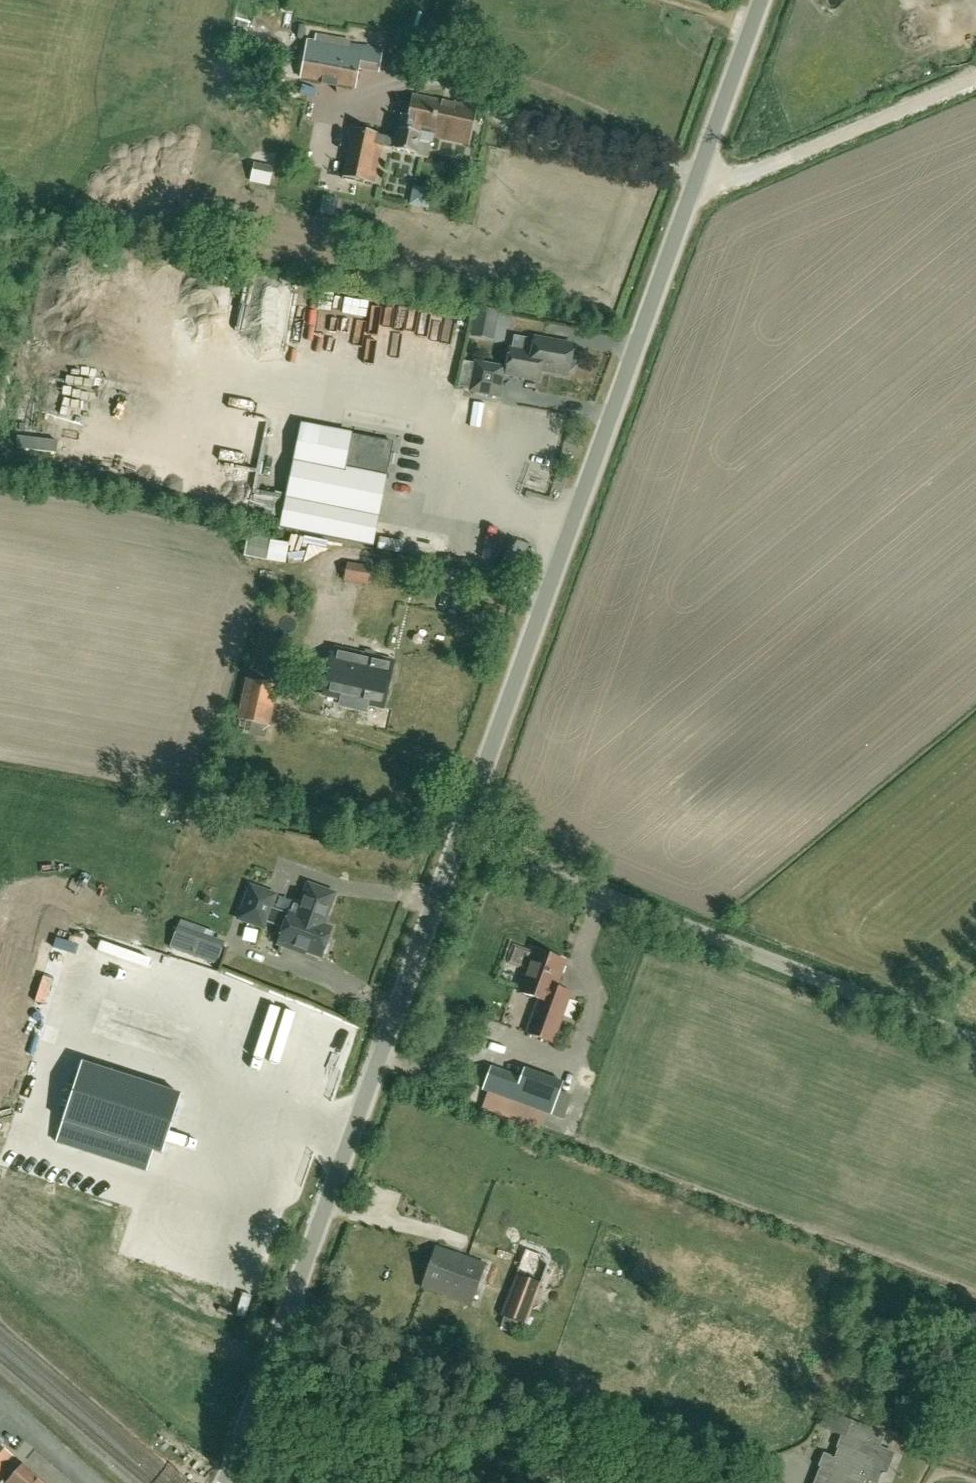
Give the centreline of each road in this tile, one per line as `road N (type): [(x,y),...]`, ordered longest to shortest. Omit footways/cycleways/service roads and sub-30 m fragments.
road 1 (unclassified): [(226,1482),(460,835)]
road 2 (unclassified): [(460,835),(692,195)]
road 3 (unclassified): [(975,1039),(460,835)]
road 4 (unclassified): [(692,195),(975,77)]
road 5 (unclassified): [(692,195),(762,0)]
road 6 (track): [(0,1404),(92,1482)]

